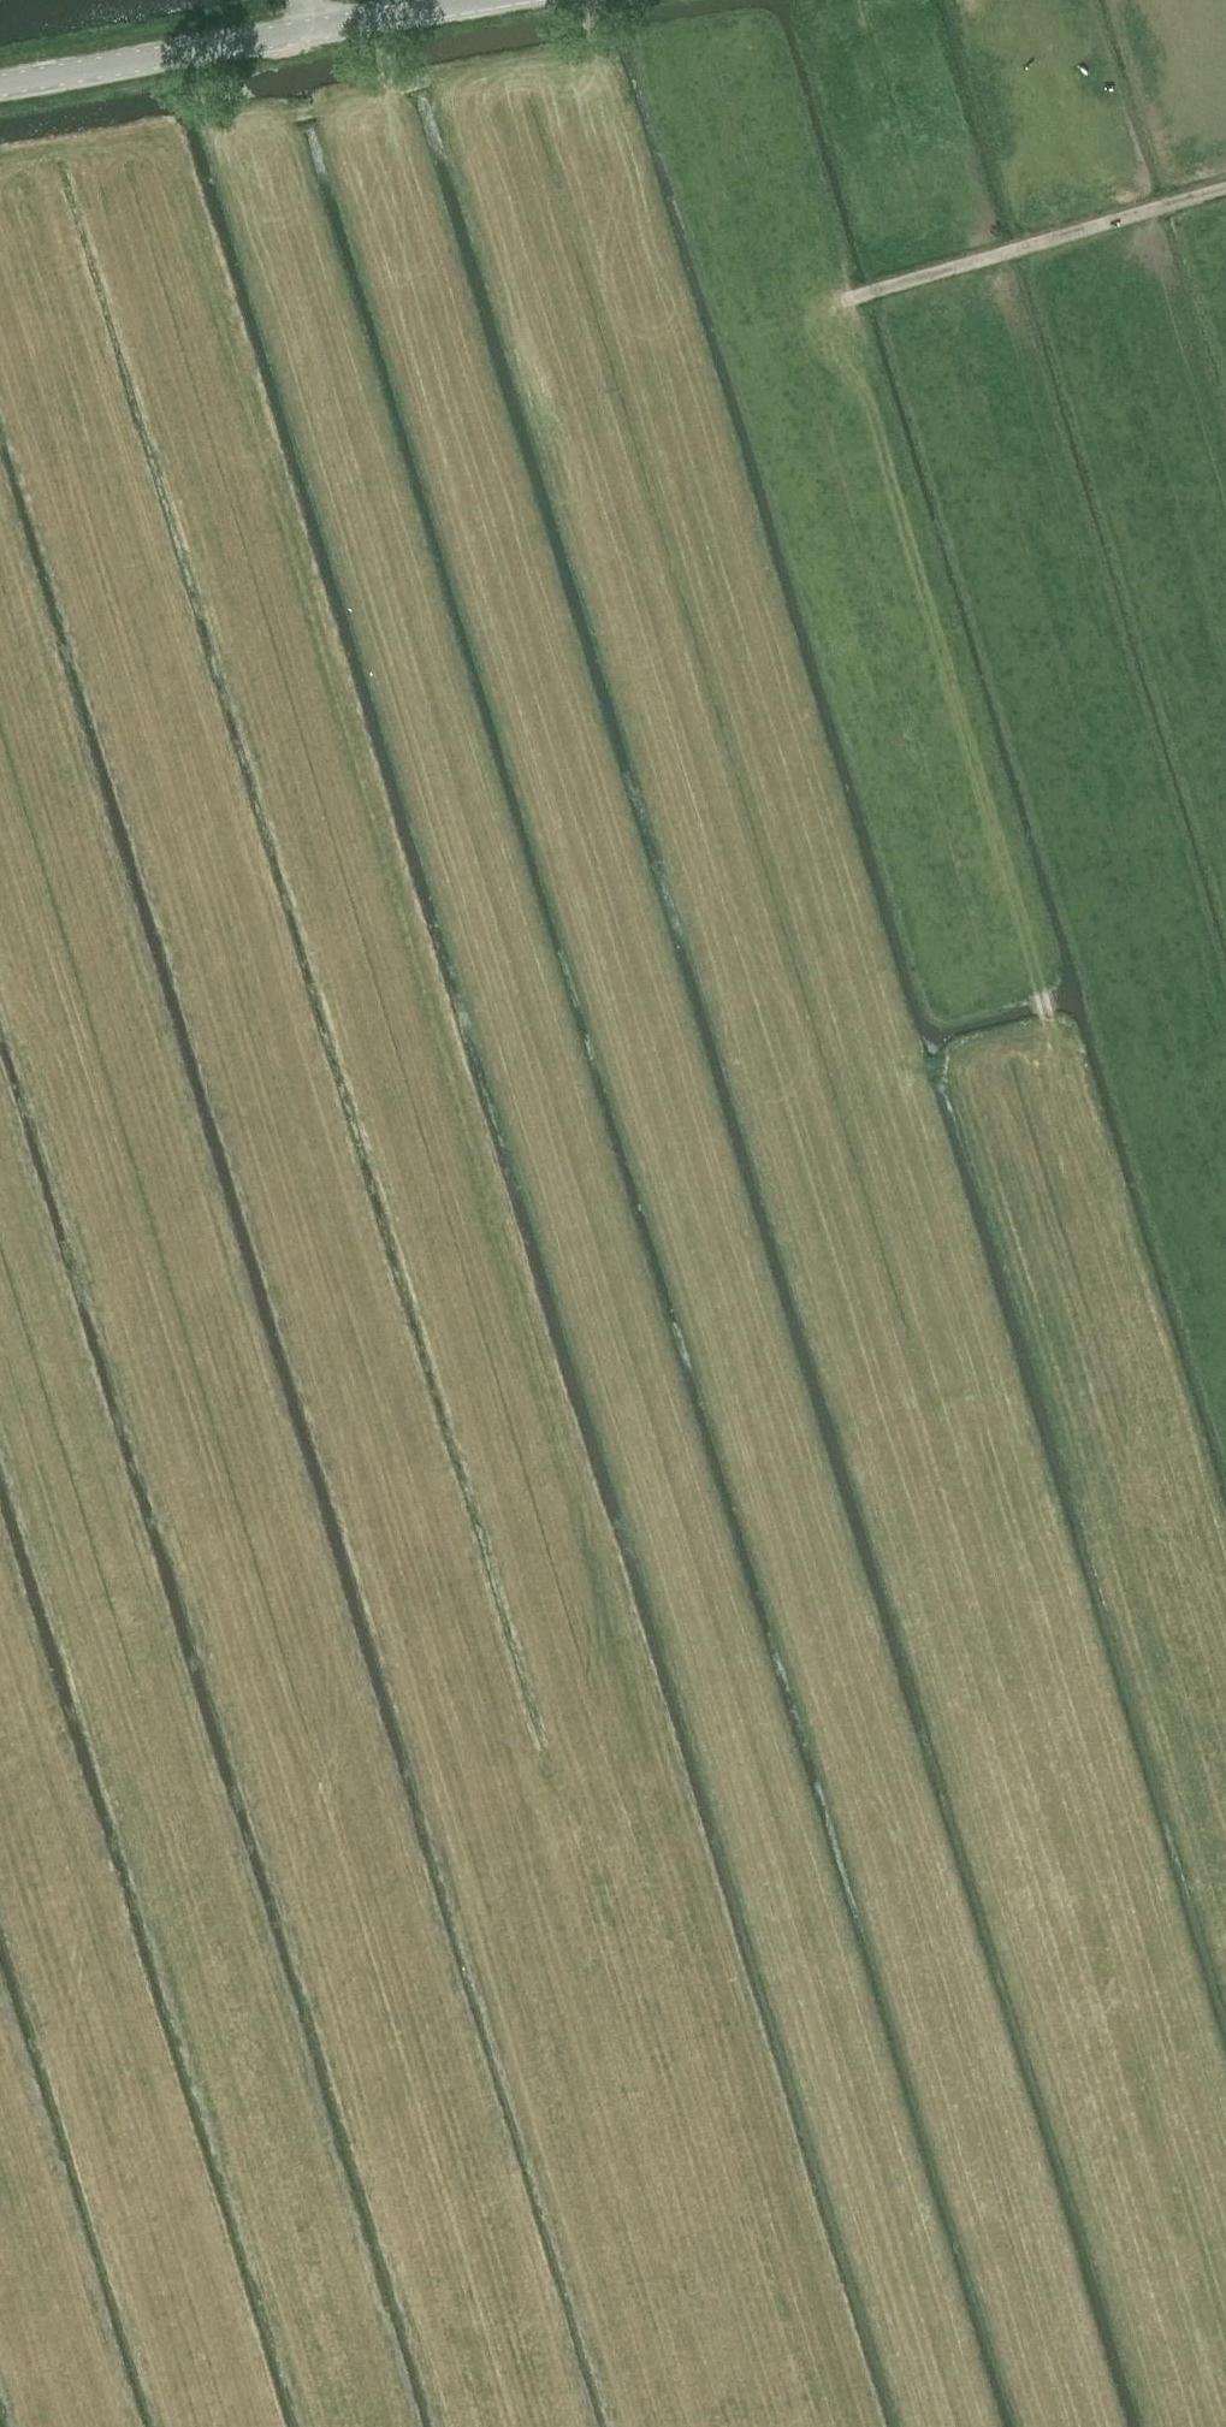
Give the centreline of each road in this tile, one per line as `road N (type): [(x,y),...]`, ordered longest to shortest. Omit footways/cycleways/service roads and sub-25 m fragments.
road 1 (unclassified): [(0,85),(482,0)]

